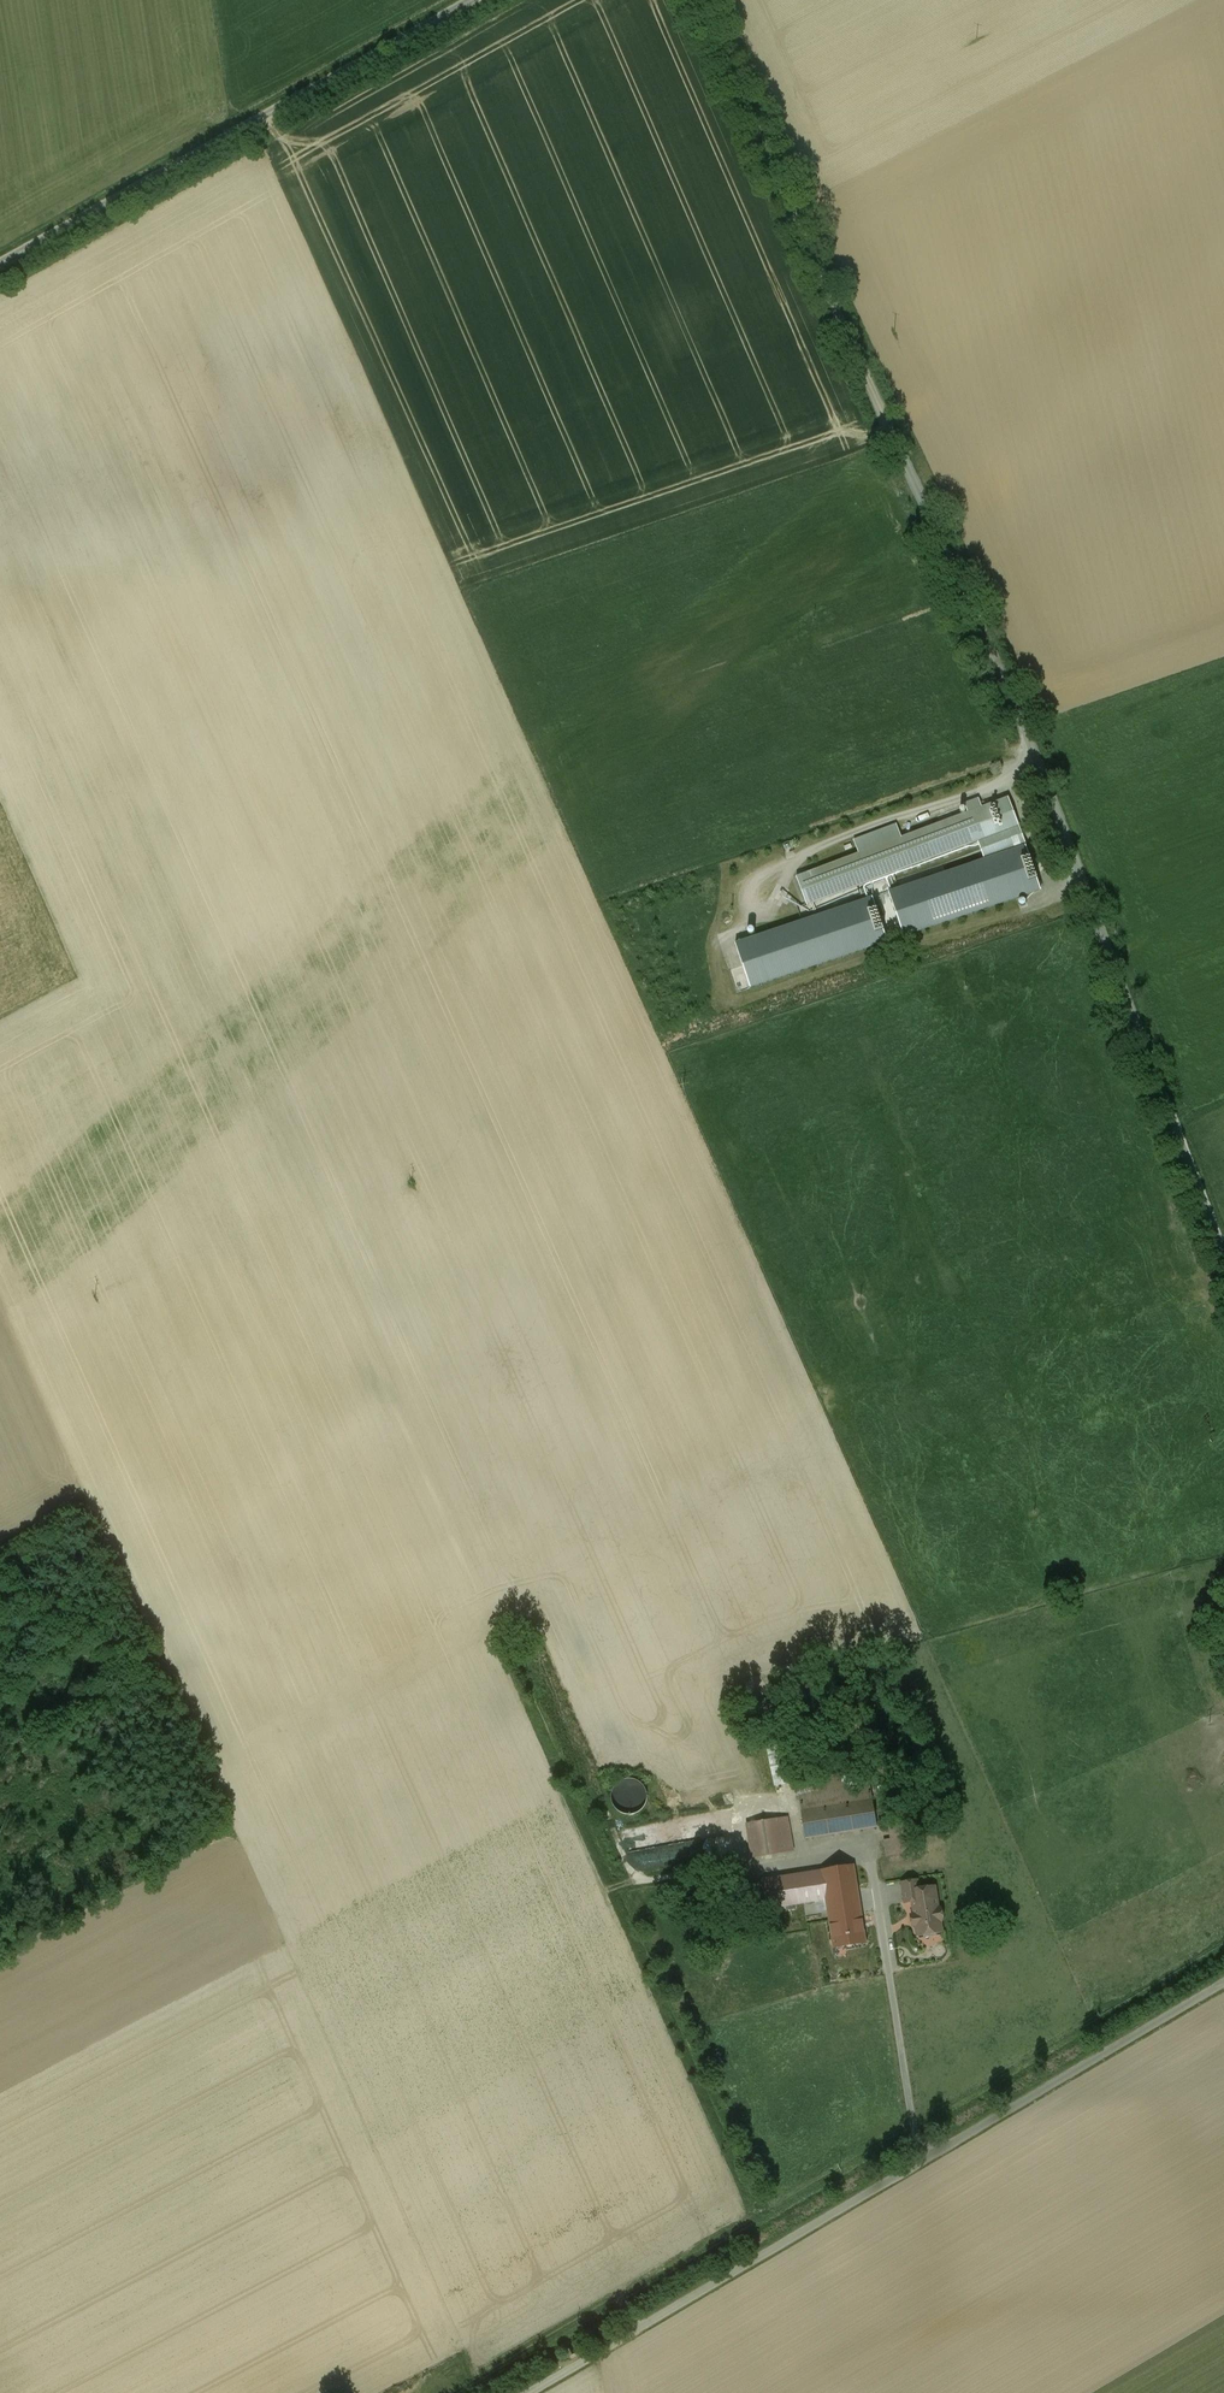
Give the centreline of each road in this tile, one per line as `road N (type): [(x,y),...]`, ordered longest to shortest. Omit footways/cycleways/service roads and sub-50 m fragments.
road 1 (unclassified): [(699,0),(1011,704),(1223,1247)]
road 2 (unclassified): [(529,2392),(1223,1983)]
road 3 (unclassified): [(468,0),(0,260)]

